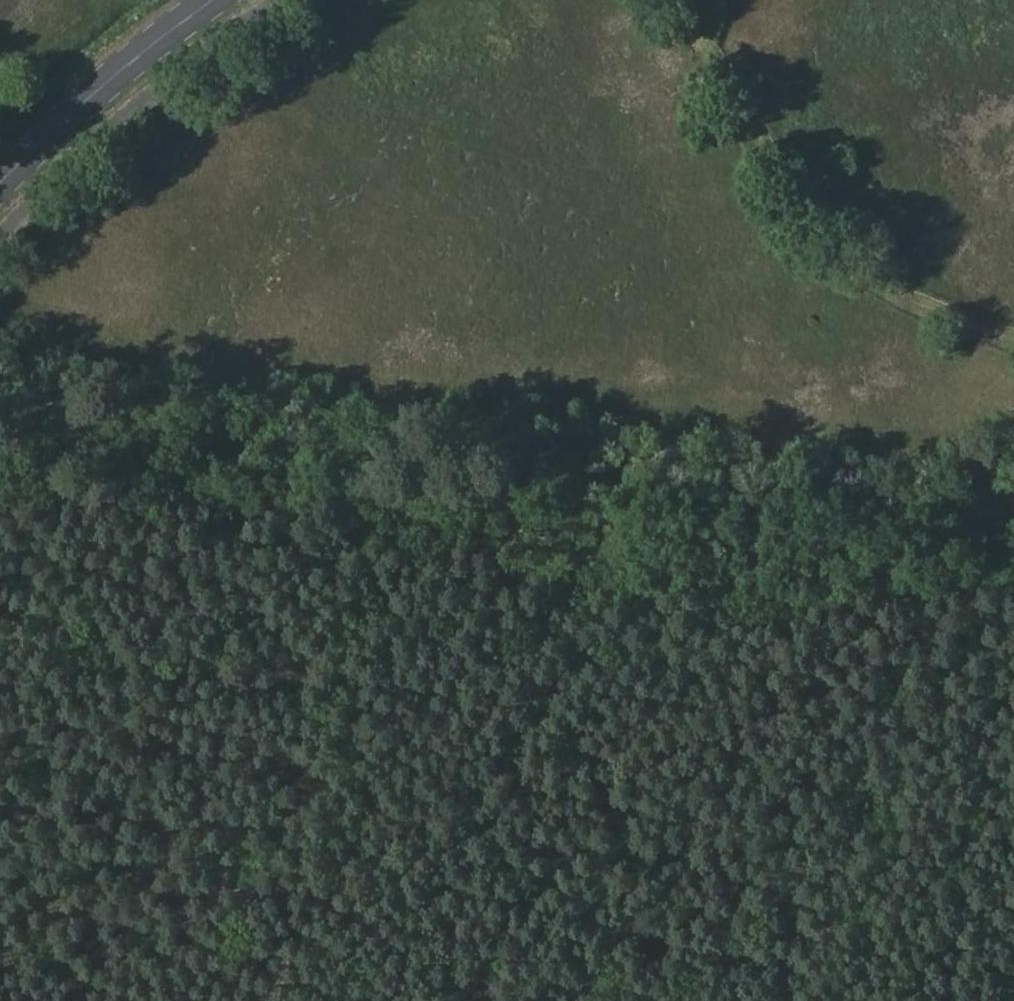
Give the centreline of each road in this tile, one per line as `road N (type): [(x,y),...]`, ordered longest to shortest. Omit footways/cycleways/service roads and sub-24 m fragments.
road 1 (primary): [(210,0),(0,184)]

